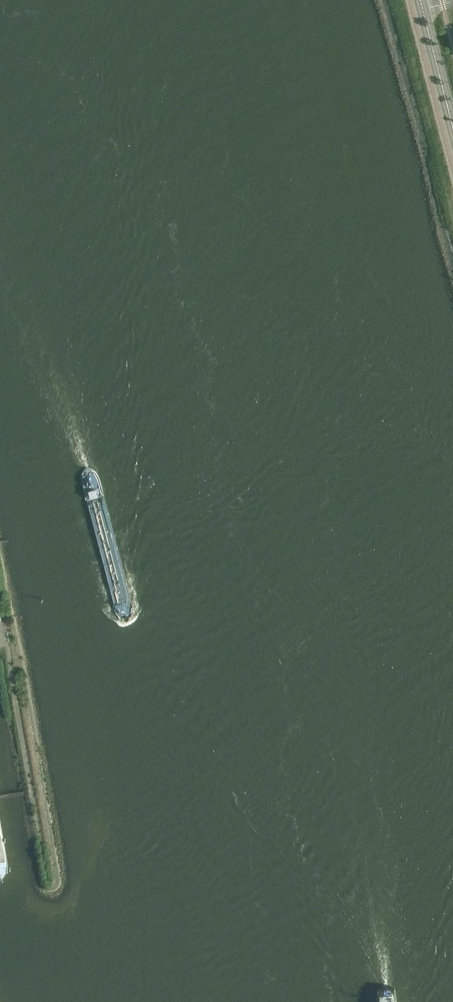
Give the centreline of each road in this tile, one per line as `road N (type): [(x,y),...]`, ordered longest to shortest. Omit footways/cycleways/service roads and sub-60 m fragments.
road 1 (residential): [(452,130),(420,0)]

